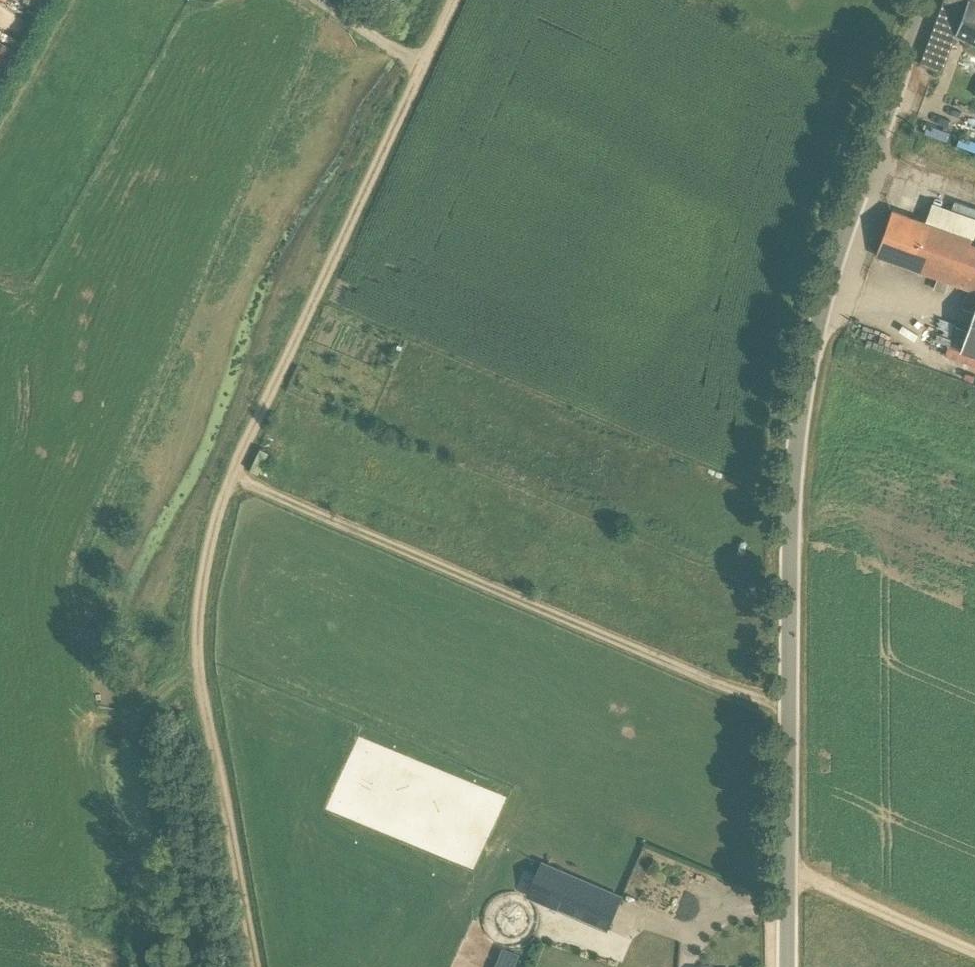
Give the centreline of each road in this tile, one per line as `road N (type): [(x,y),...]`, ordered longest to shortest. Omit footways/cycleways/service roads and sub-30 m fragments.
road 1 (track): [(454,0),(213,533),(198,611),(199,672),(251,966)]
road 2 (tertiary): [(788,966),(800,420),(837,254),(928,0)]
road 3 (track): [(790,703),(737,691),(233,474)]
road 4 (track): [(788,875),(974,954)]

